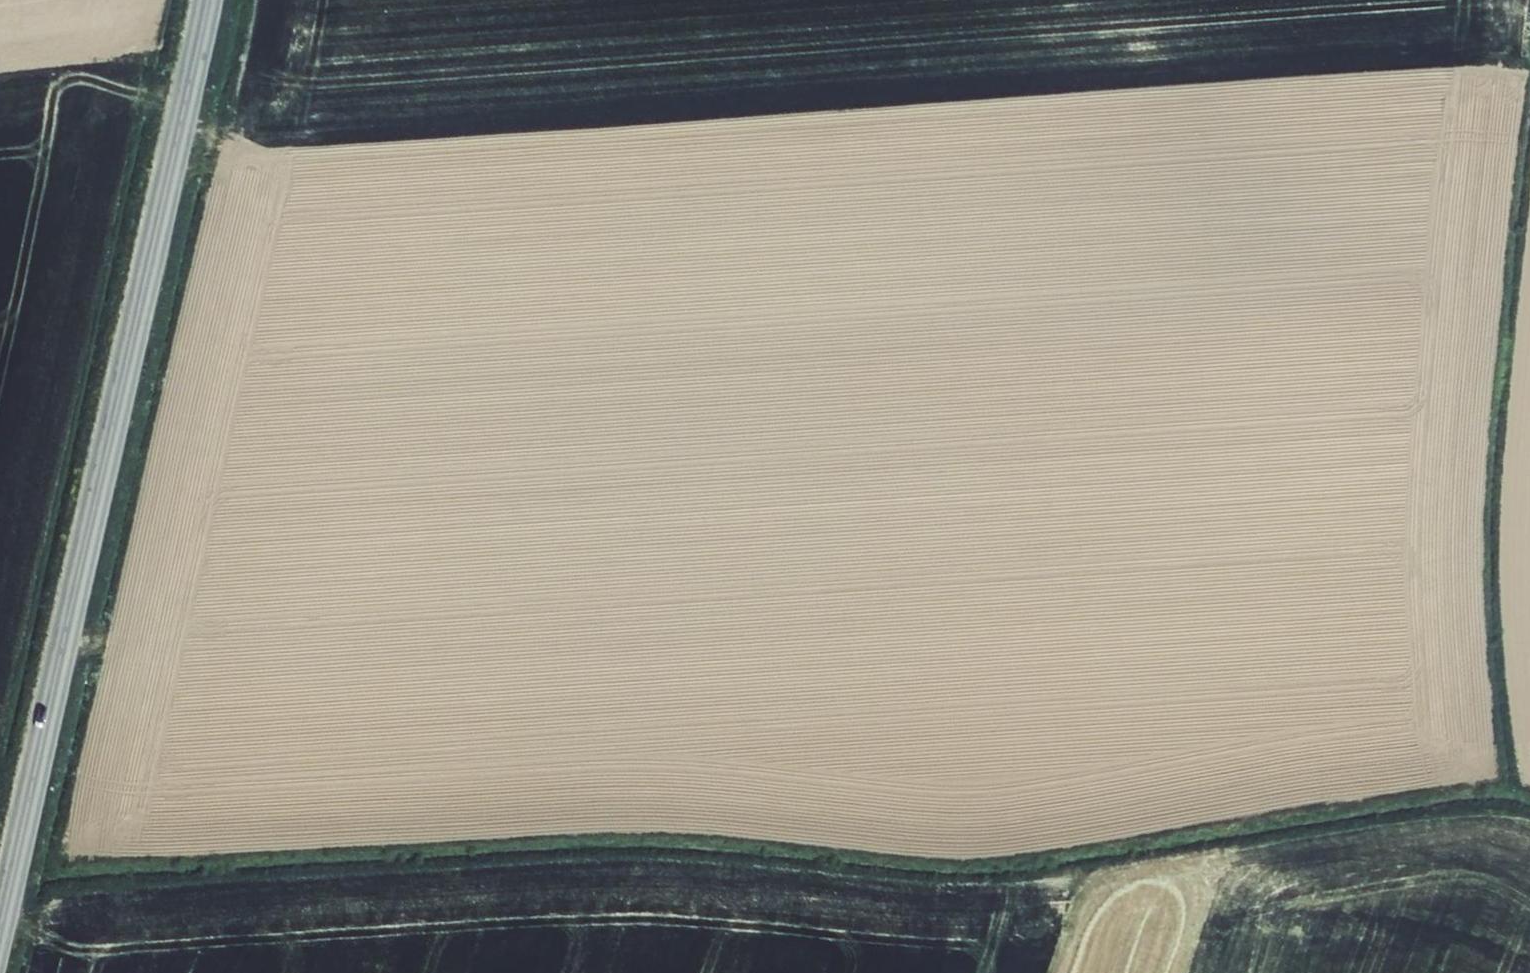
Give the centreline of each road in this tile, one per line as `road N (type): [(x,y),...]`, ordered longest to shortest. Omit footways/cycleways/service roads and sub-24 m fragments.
road 1 (tertiary): [(0,926),(207,0)]

